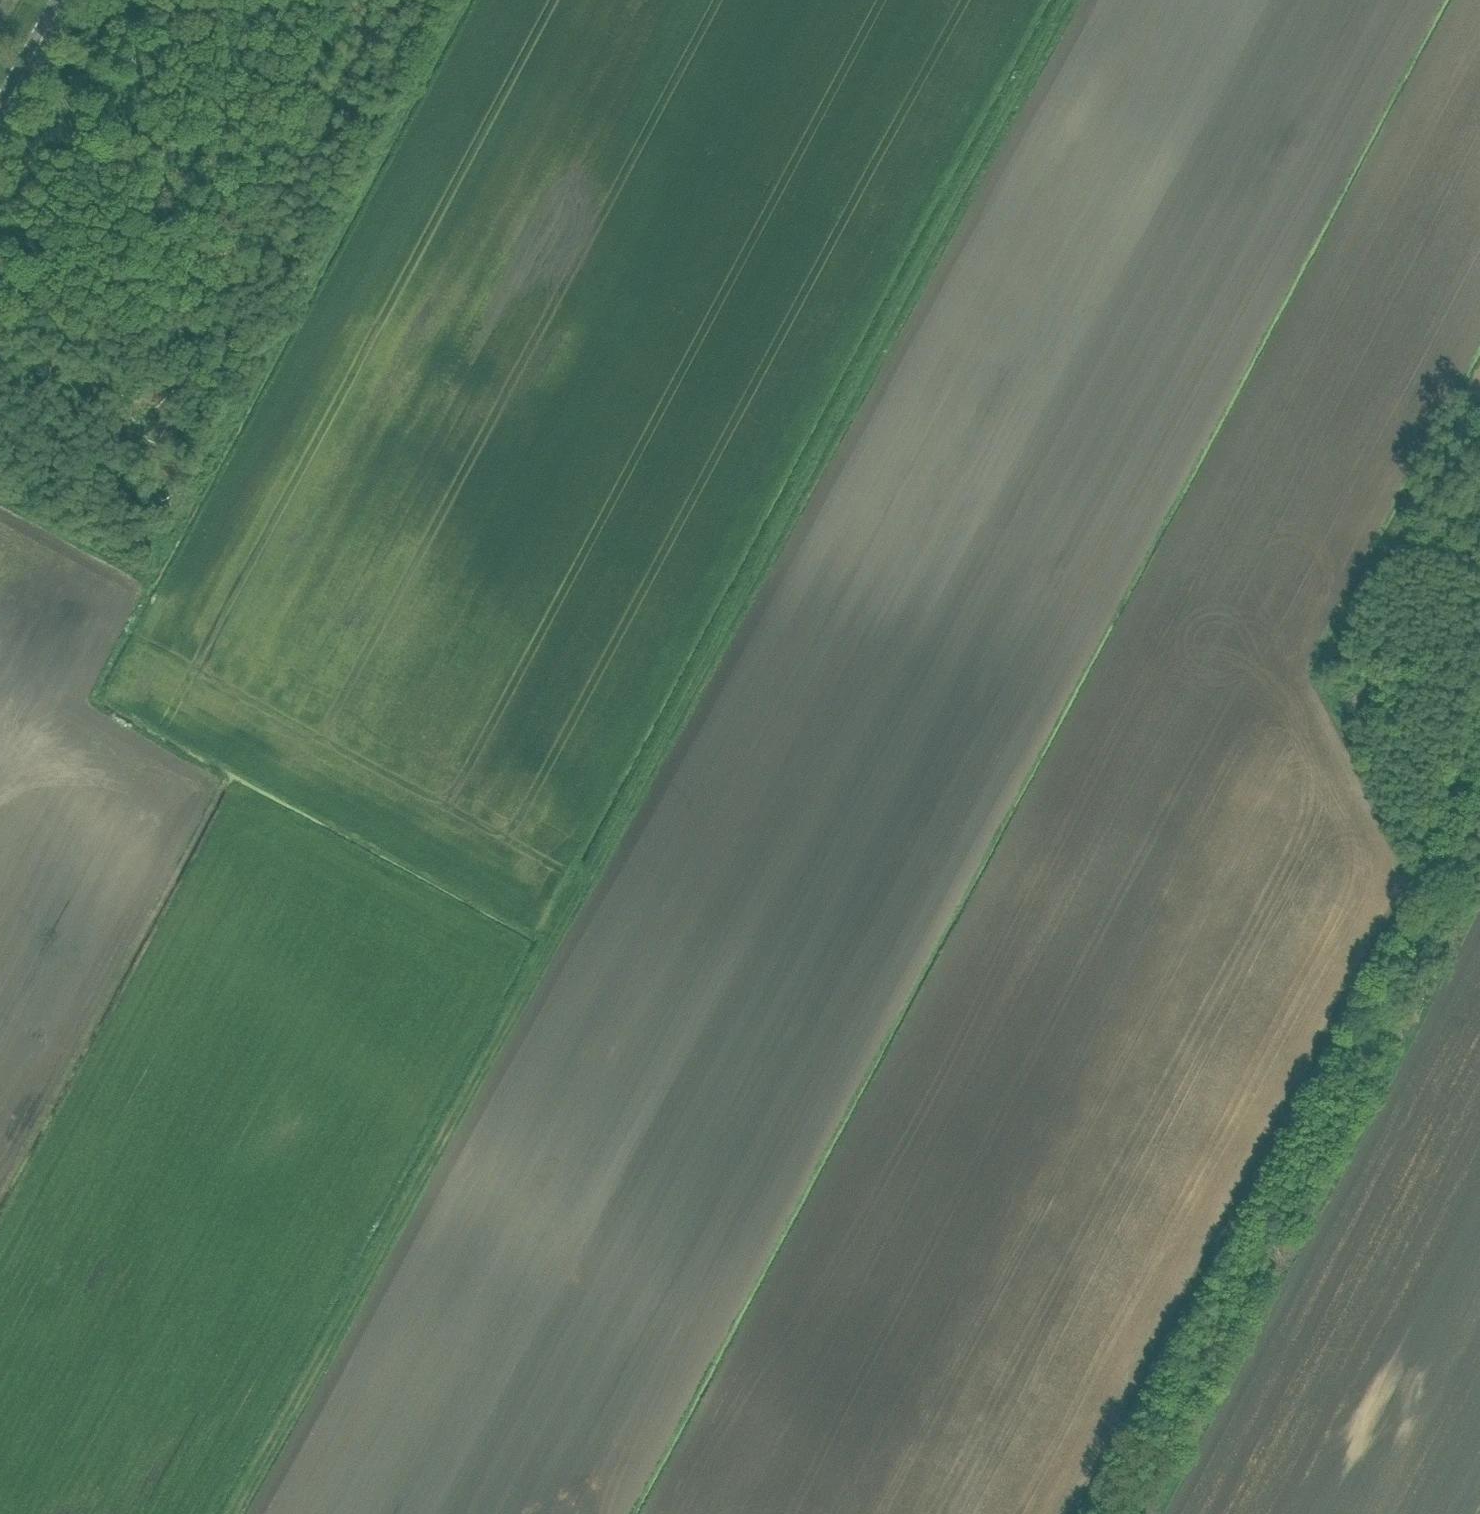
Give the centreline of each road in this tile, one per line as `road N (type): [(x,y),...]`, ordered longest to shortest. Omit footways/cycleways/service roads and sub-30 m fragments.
road 1 (track): [(1065,0),(230,1513)]
road 2 (tertiary): [(0,114),(62,0)]

